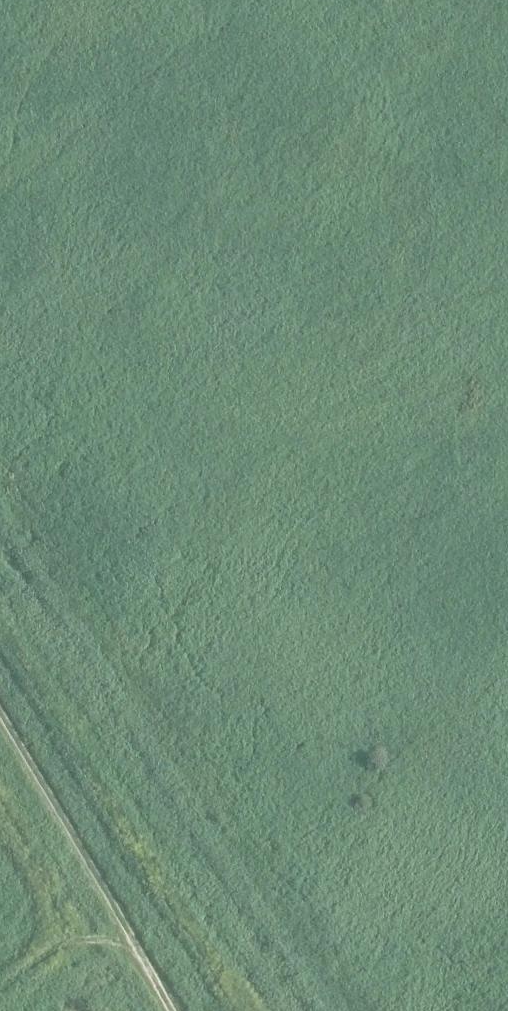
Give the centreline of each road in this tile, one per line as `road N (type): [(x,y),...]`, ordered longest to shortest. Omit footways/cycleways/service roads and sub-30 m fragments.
road 1 (track): [(178,1010),(0,708)]

